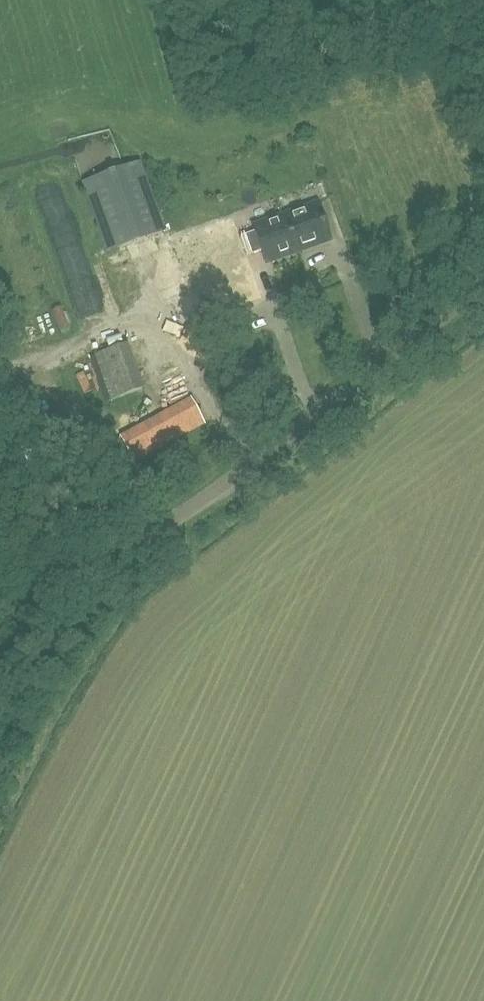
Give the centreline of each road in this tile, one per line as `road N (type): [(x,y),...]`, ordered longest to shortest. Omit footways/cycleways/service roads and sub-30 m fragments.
road 1 (unclassified): [(0,584),(136,520),(286,423),(483,271)]

